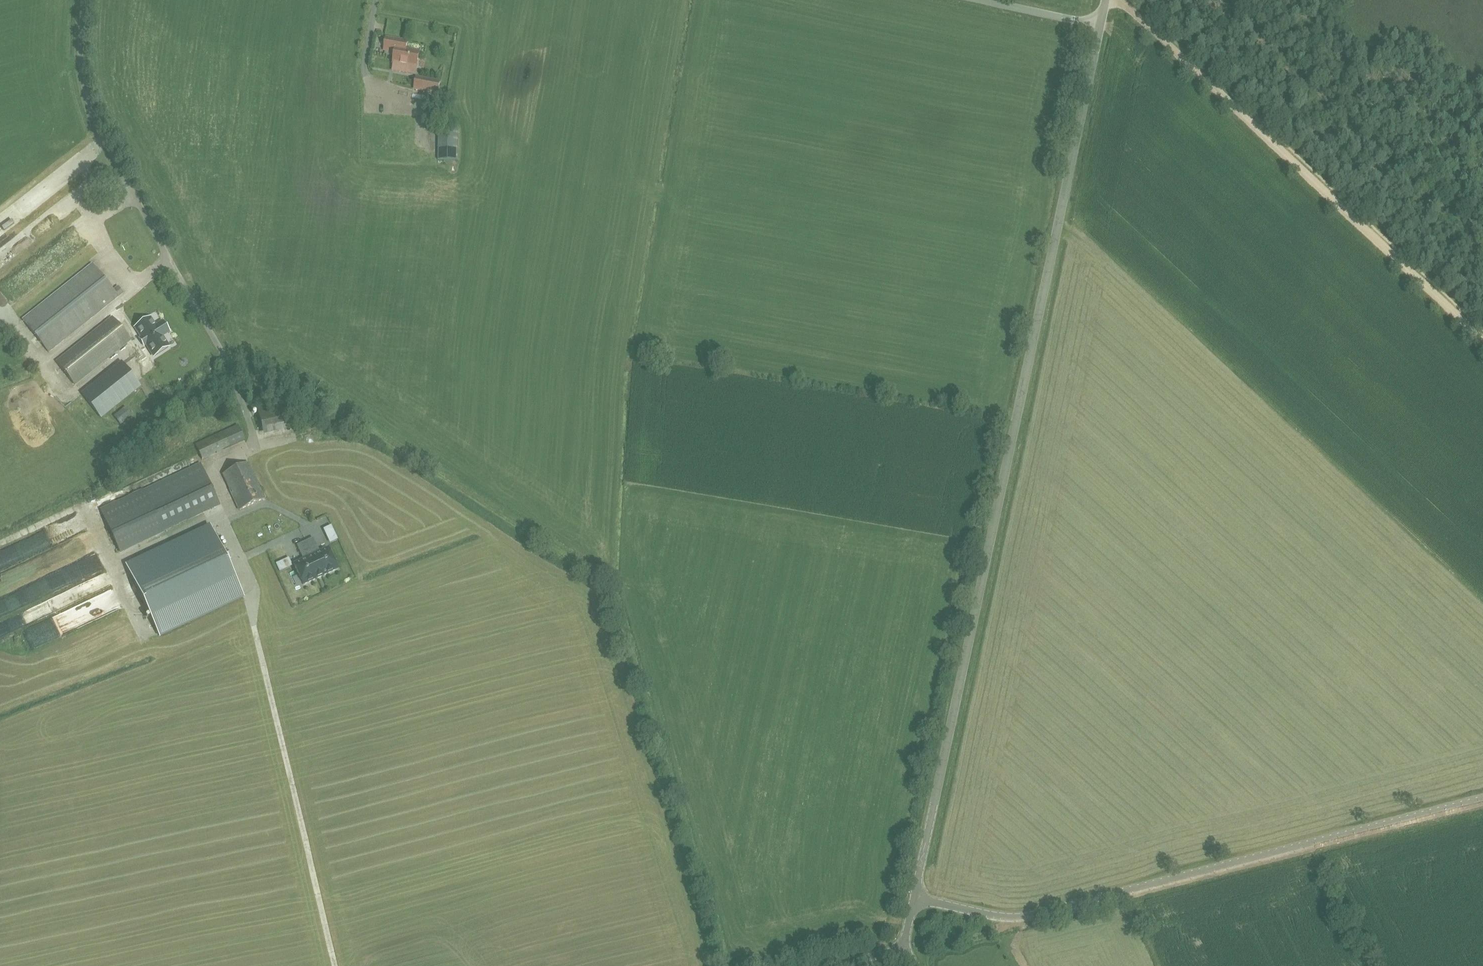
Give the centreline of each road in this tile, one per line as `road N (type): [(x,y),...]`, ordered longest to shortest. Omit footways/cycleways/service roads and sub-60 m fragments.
road 1 (unclassified): [(916,898),(1100,25)]
road 2 (tertiary): [(916,898),(1027,918),(1482,801)]
road 3 (track): [(1482,338),(1117,0)]
road 4 (track): [(608,579),(307,386),(230,363)]
road 5 (unclassified): [(230,363),(101,131),(85,78),(86,0)]

